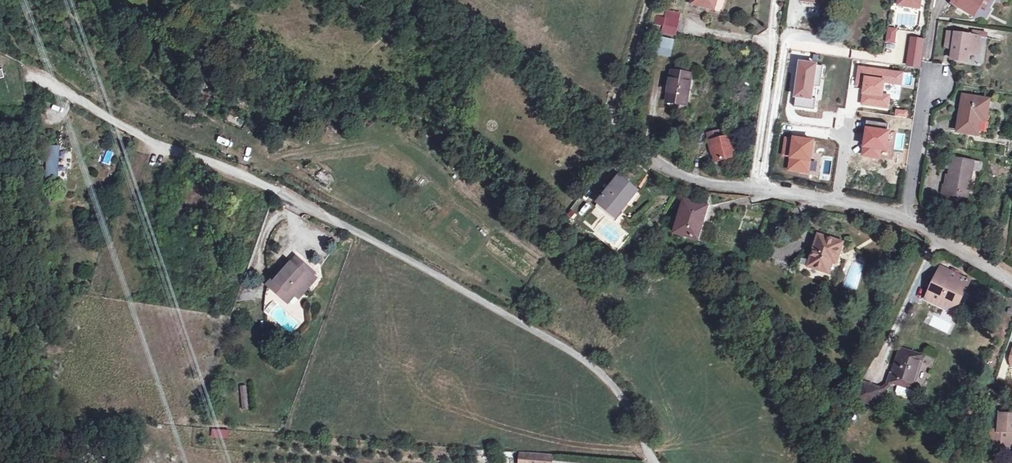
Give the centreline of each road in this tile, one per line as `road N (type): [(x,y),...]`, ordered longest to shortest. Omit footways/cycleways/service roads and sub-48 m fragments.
road 1 (residential): [(242,173),(567,350),(621,398),(654,462)]
road 2 (residential): [(612,129),(689,178),(906,216)]
road 3 (track): [(74,93),(156,142),(242,173)]
road 4 (residential): [(906,216),(936,84)]
road 5 (track): [(647,0),(614,98),(612,129)]
road 6 (residential): [(906,216),(1011,282)]

